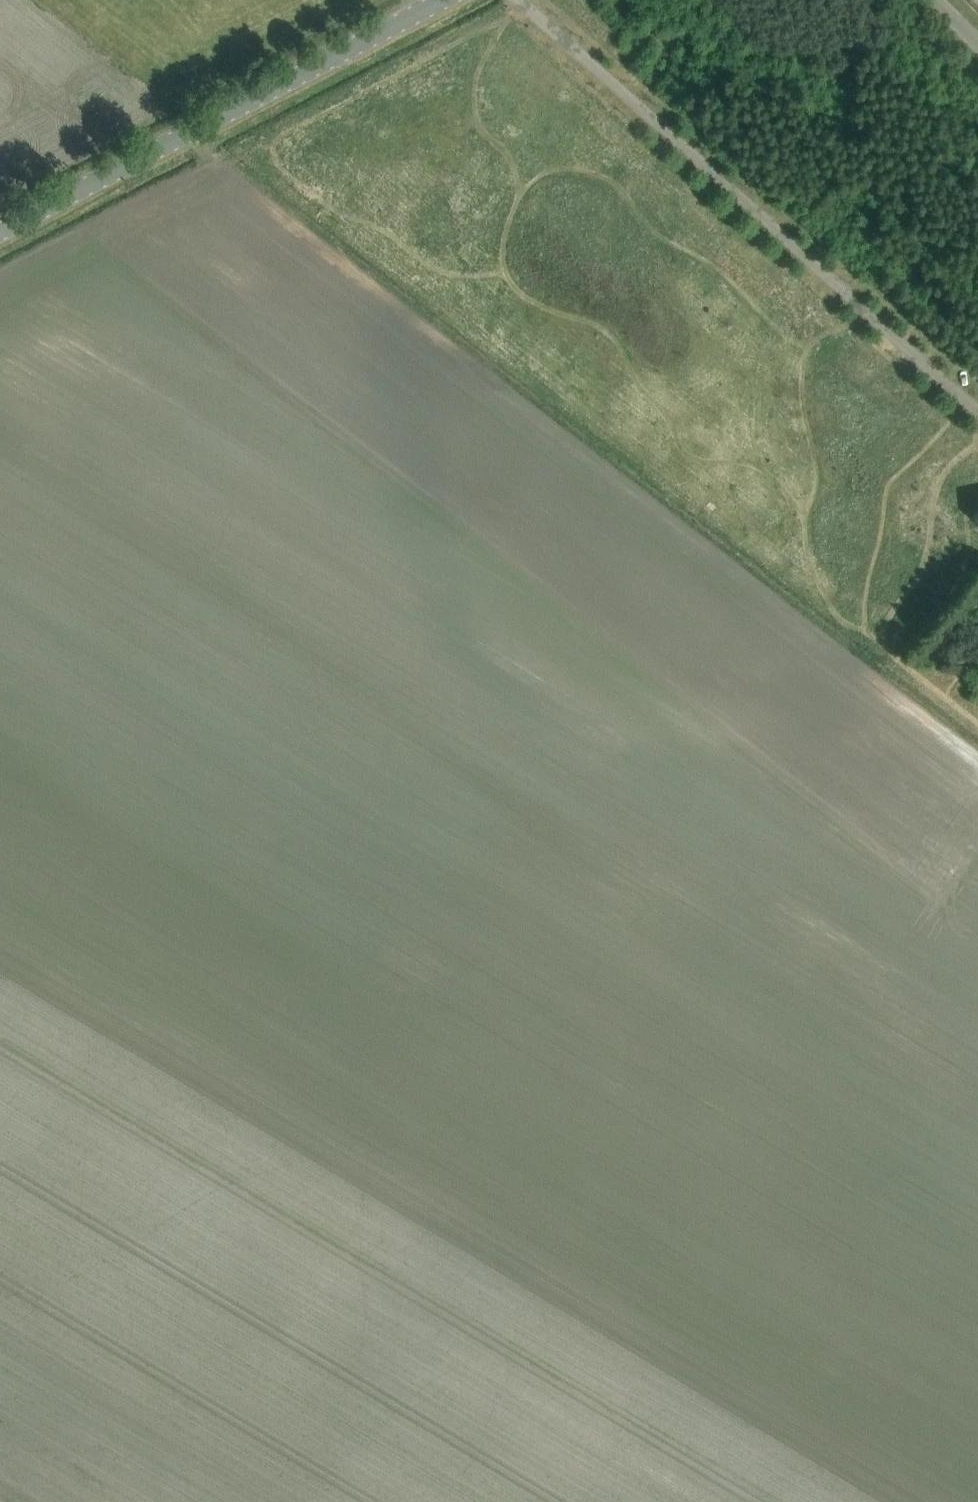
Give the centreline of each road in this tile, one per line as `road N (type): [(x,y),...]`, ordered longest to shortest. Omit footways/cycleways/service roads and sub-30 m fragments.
road 1 (track): [(526,0),(977,403)]
road 2 (unclassified): [(0,233),(443,0)]

